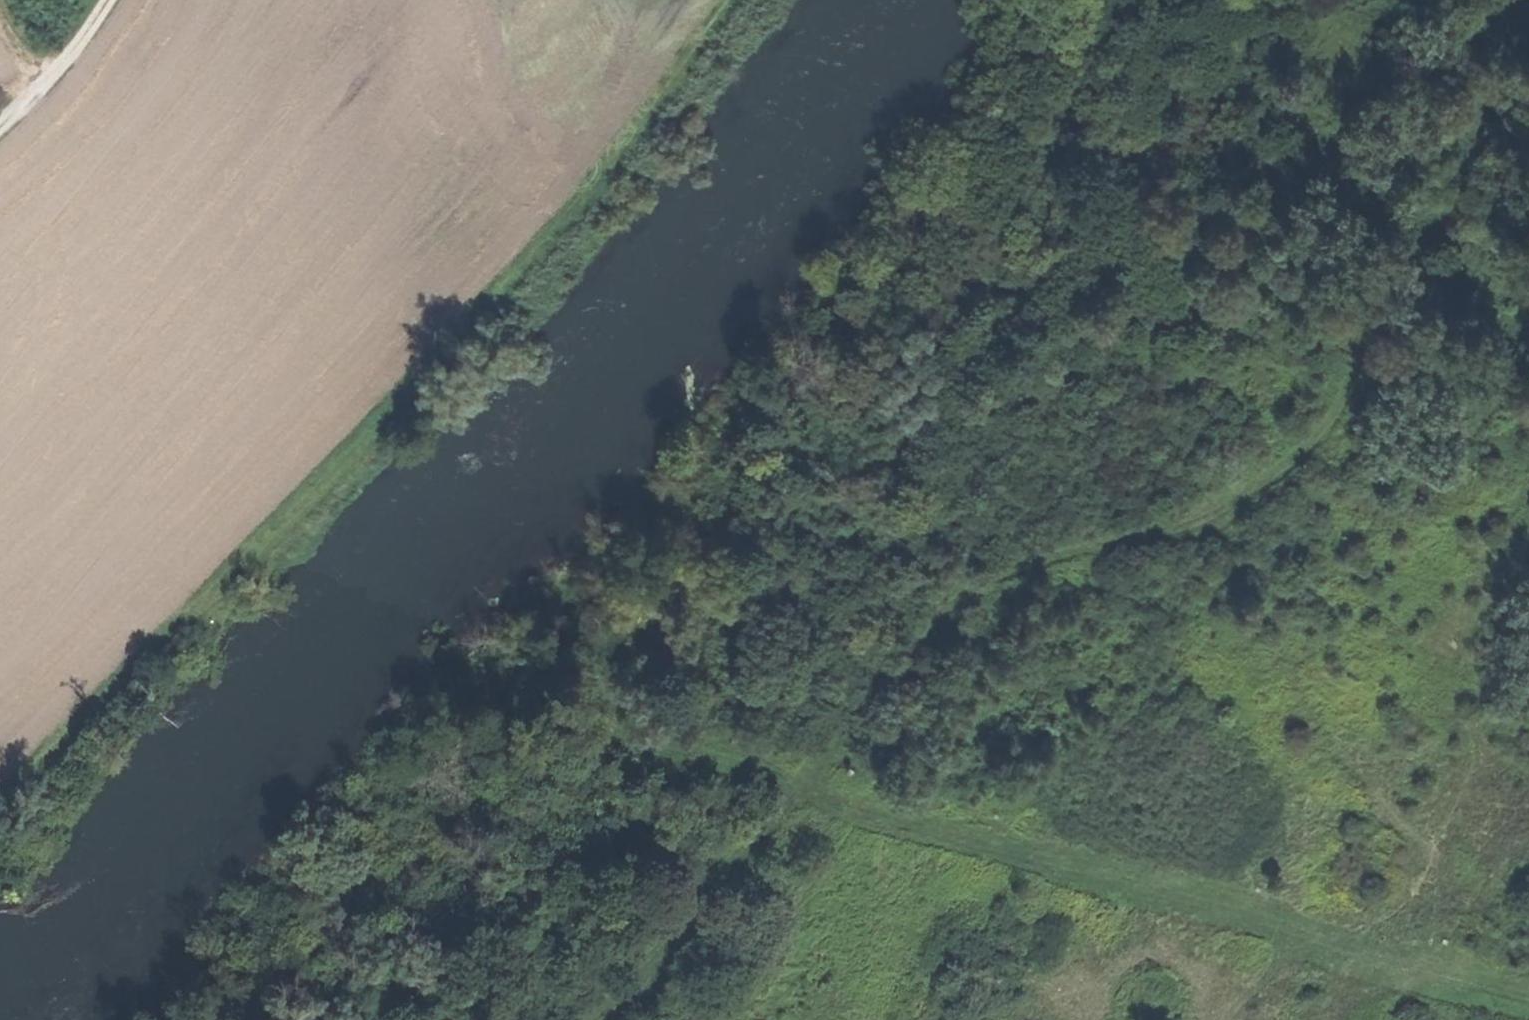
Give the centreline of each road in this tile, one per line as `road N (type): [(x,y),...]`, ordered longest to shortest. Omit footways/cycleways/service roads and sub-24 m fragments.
road 1 (track): [(102,0),(65,59),(0,126)]

